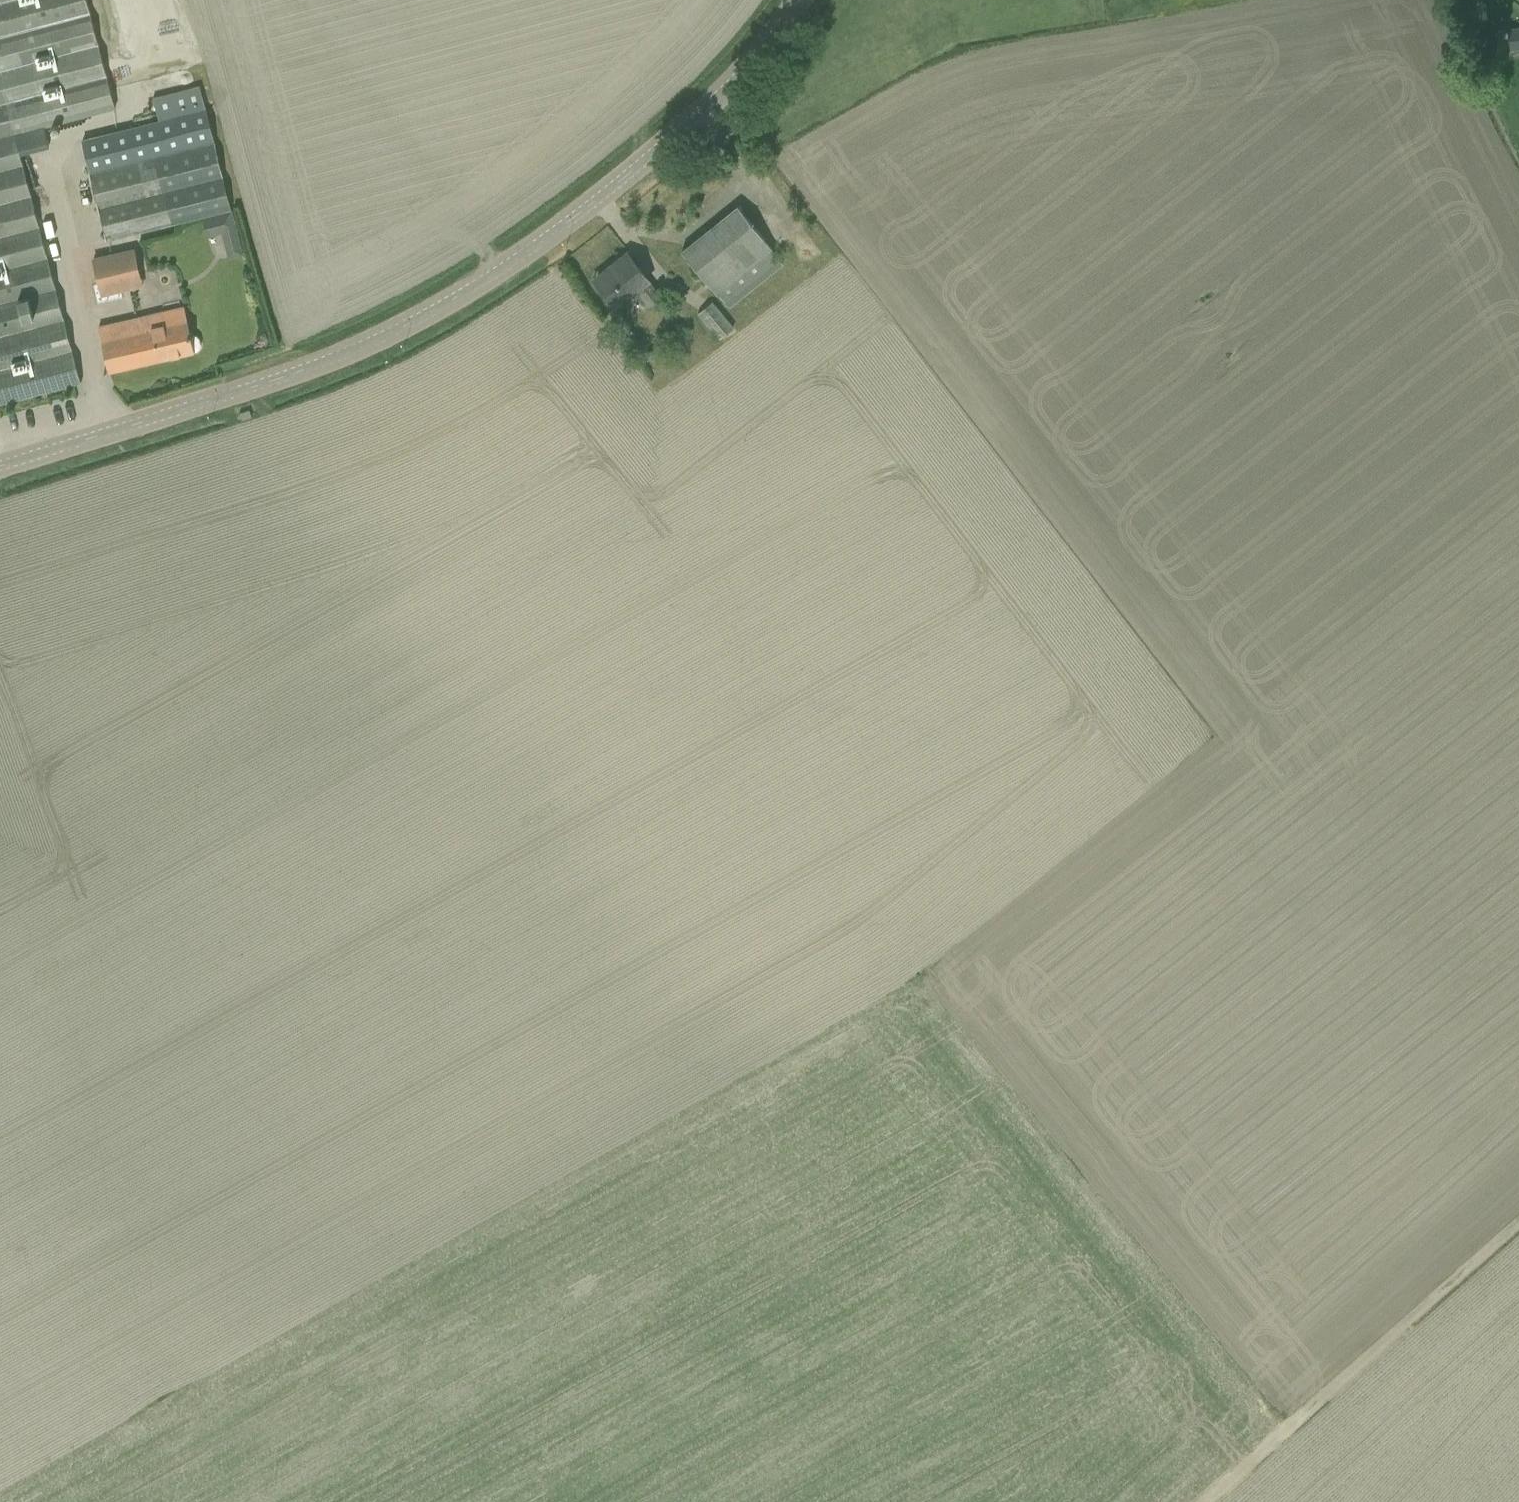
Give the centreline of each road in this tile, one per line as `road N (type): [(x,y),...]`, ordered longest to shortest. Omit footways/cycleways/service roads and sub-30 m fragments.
road 1 (tertiary): [(0,466),(318,364),(446,303),(555,231),(688,124),(798,0)]
road 2 (track): [(1518,1218),(1203,1501)]

